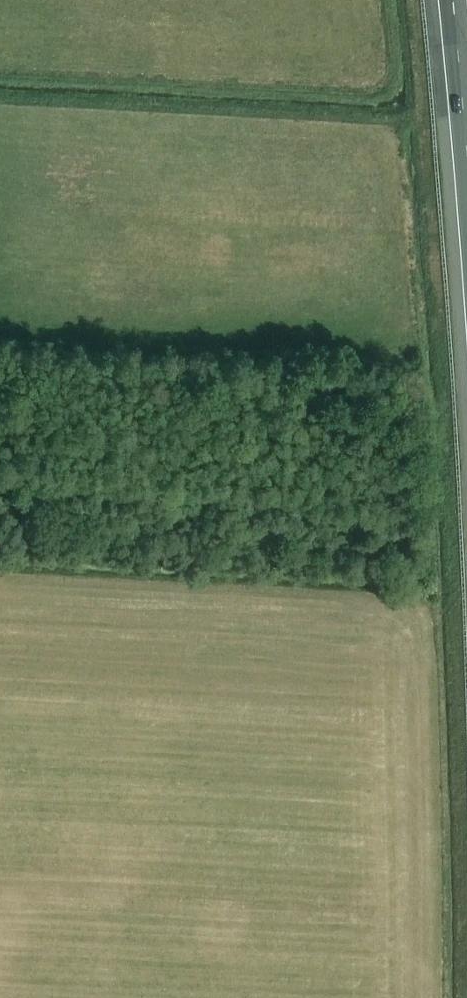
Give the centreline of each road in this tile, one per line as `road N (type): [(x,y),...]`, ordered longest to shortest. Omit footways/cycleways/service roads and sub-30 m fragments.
road 1 (motorway): [(448,0),(466,241)]

